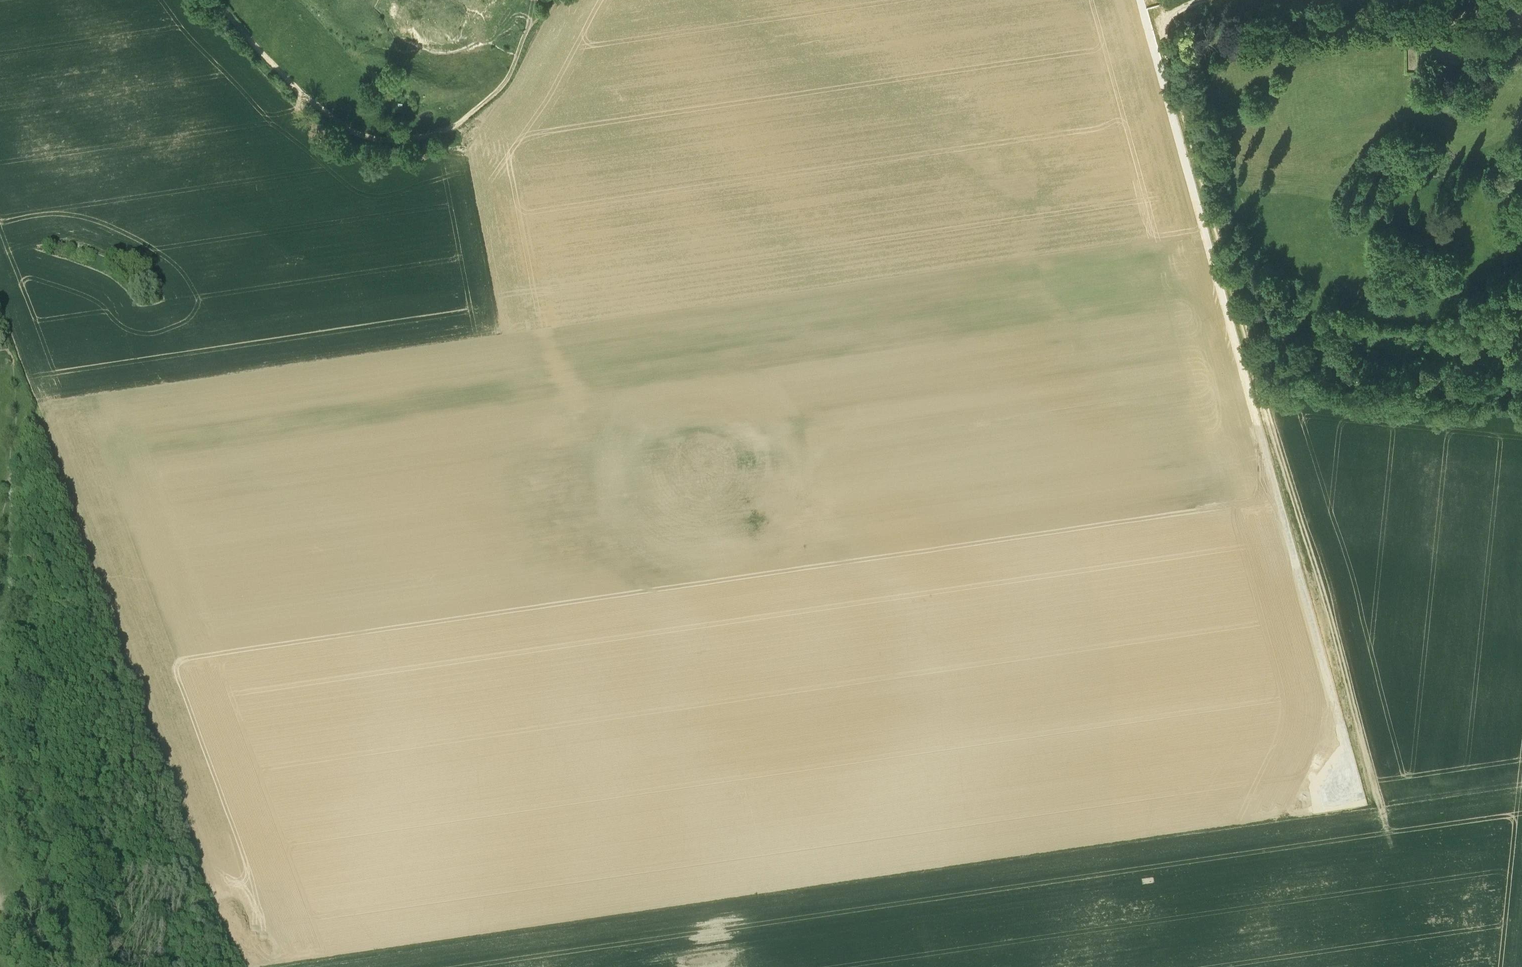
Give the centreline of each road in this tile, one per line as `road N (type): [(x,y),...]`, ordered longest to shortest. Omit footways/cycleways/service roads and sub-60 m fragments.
road 1 (track): [(1521,758),(1379,818),(1165,41),(1167,20),(1203,0)]
road 2 (track): [(1375,805),(847,887)]
road 3 (track): [(216,0),(302,93),(374,138),(412,138),(460,123),(502,87),(518,56)]

